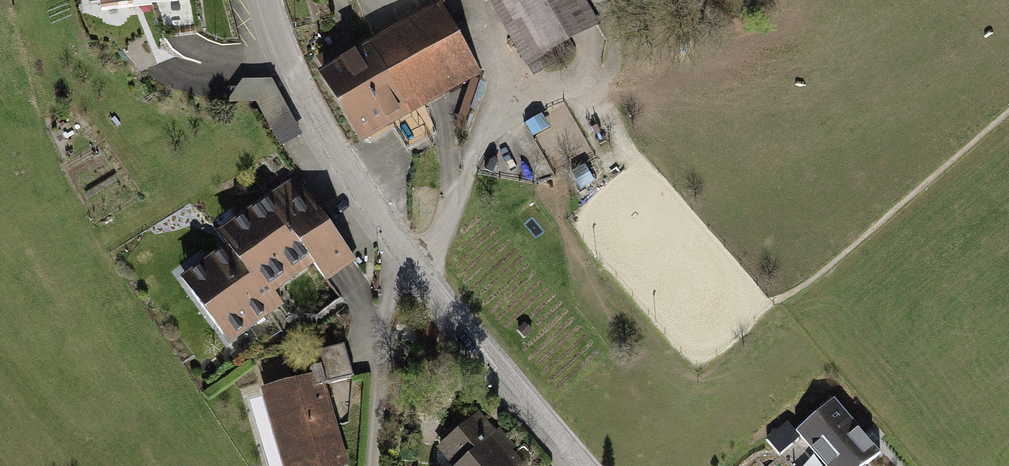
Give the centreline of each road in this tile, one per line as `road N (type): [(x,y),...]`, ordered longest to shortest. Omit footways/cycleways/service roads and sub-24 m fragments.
road 1 (residential): [(271,0),(287,50),(340,153),(415,265),(584,465)]
road 2 (track): [(1008,112),(786,301),(738,305)]

